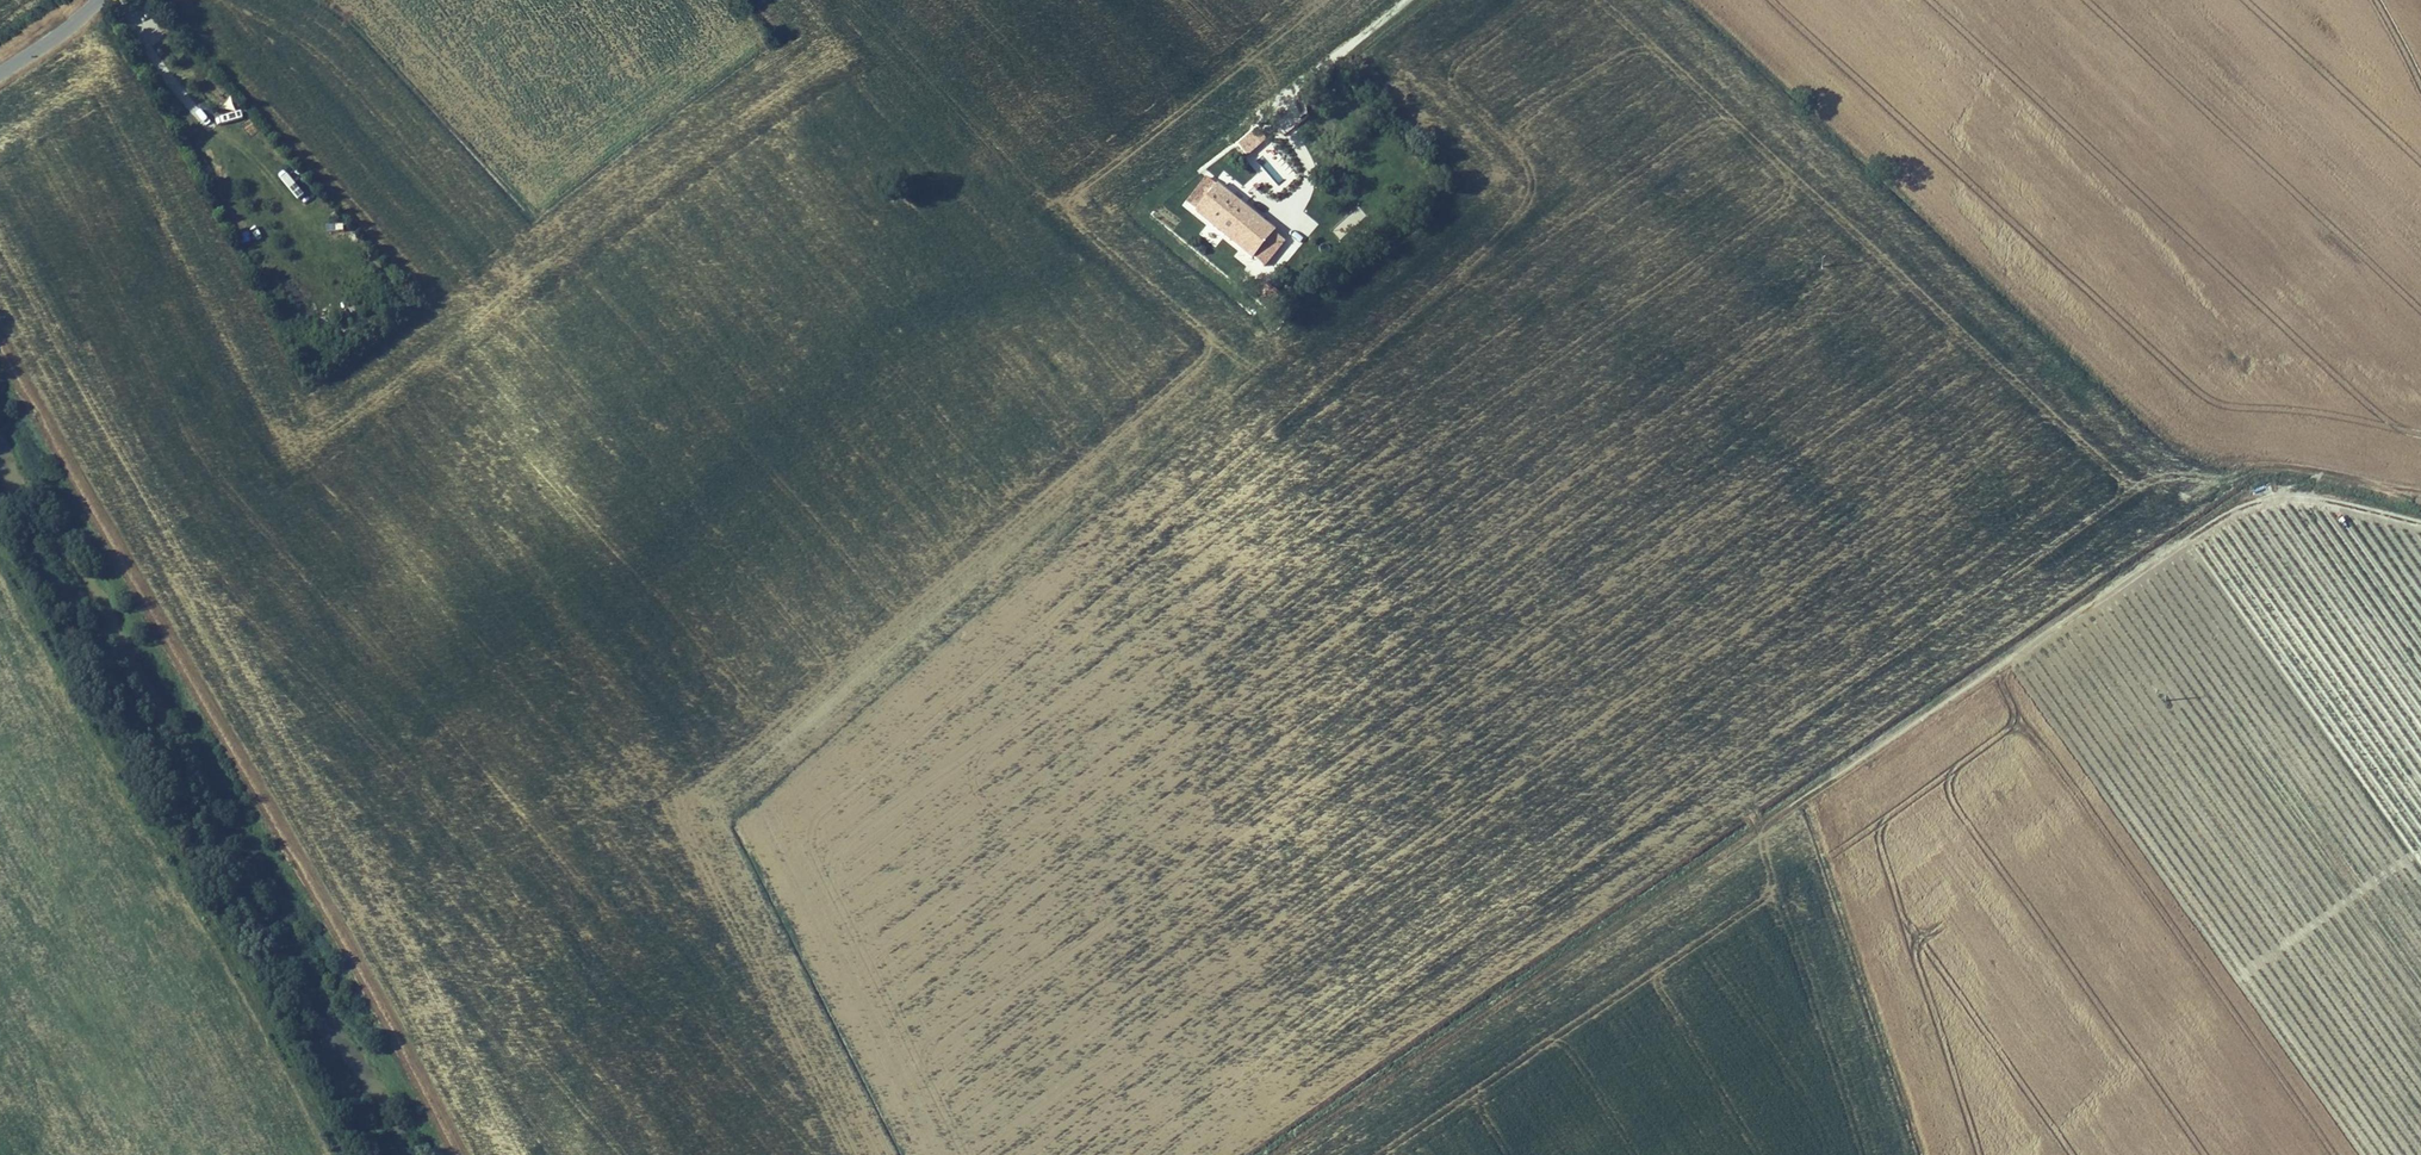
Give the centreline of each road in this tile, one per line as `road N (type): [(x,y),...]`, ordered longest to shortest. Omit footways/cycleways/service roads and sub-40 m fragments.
road 1 (track): [(1424,0),(1120,252)]
road 2 (tertiary): [(0,70),(99,0)]

